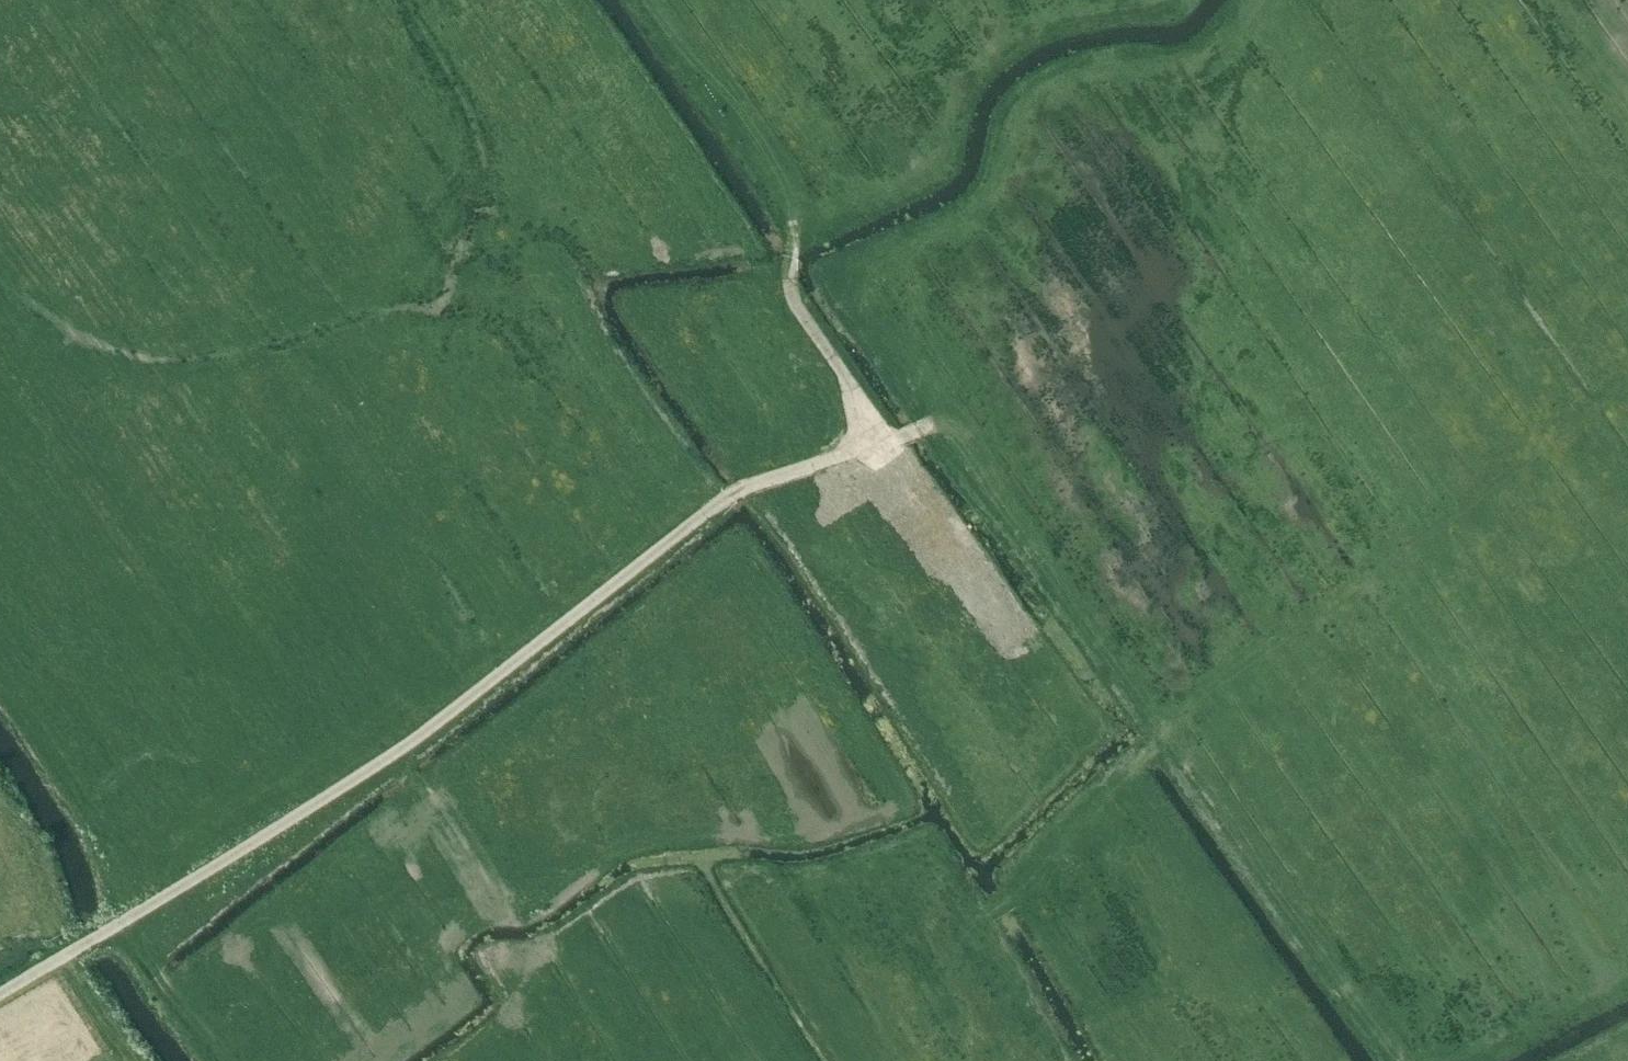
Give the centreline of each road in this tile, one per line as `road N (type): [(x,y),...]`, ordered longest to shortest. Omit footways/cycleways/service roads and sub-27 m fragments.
road 1 (unclassified): [(0,991),(415,741),(737,491),(839,456),(877,433)]
road 2 (track): [(877,433),(791,301),(796,230)]

